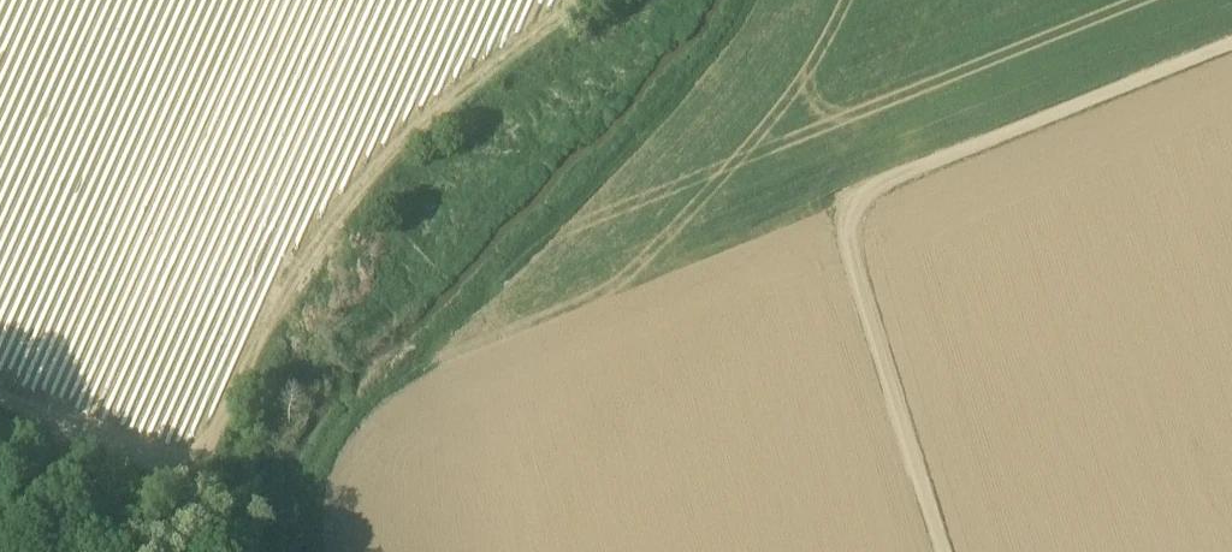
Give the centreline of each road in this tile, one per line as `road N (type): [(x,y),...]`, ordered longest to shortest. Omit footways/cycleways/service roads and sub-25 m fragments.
road 1 (track): [(1231,55),(855,218),(956,551)]

